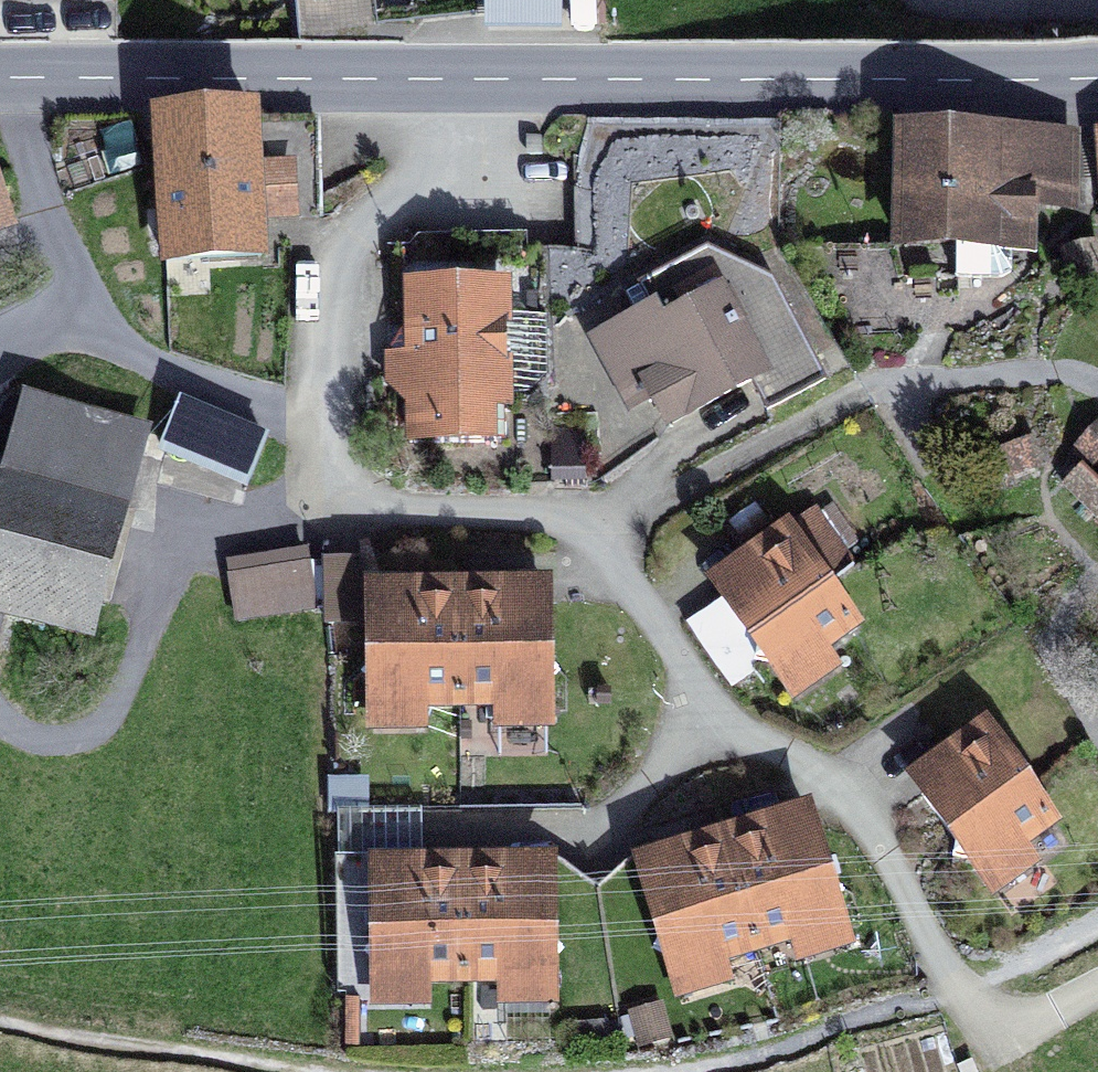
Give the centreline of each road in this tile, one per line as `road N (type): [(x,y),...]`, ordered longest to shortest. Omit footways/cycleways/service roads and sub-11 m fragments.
road 1 (residential): [(323,418),(339,480),(383,511),(548,513),(601,541),(712,716),(833,782),(869,813),(958,993),(980,1022),(1020,1031),(1097,993)]
road 2 (primary): [(1097,76),(529,80)]
road 3 (primary): [(529,80),(20,76)]
road 4 (residential): [(323,418),(173,377),(114,338),(28,154),(20,76)]
road 5 (residential): [(529,80),(349,232),(336,266),(323,418)]

